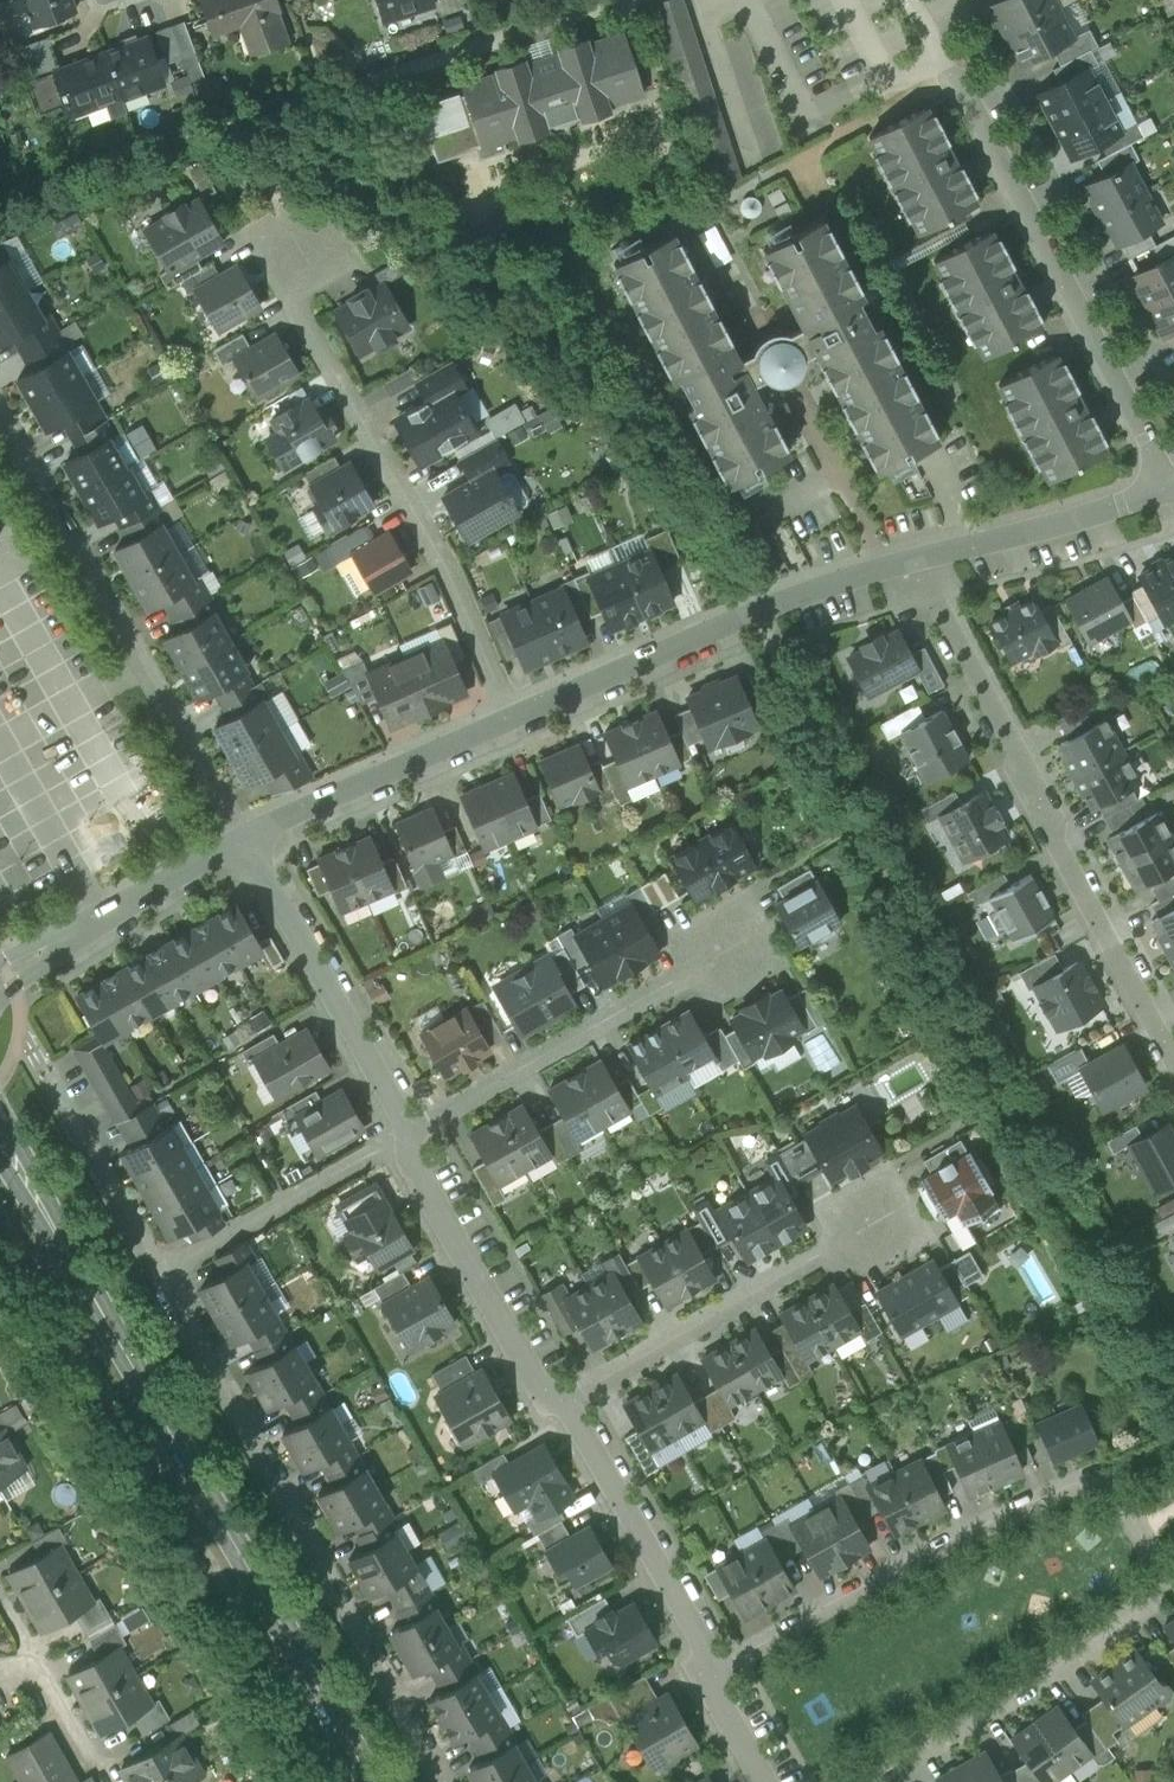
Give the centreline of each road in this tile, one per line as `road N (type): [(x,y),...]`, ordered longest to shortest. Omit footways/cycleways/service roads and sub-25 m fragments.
road 1 (residential): [(871,1781),(992,1712),(1153,1596),(1156,1569),(1117,1497),(1097,1484),(1074,1485),(933,1545),(718,1671)]
road 2 (secondary): [(371,1781),(0,1136)]
road 3 (residential): [(157,1277),(447,1781)]
road 4 (residential): [(917,561),(1015,745),(1046,827),(1173,1063)]
road 5 (residential): [(511,720),(446,571),(294,297),(281,217)]
road 6 (residential): [(1173,456),(914,0)]
road 7 (residential): [(245,840),(0,415)]
road 8 (residential): [(511,720),(755,612),(917,561)]
road 9 (residential): [(867,1182),(886,1217),(566,1401)]
road 10 (residential): [(411,1130),(755,943)]
road 11 (residential): [(411,1130),(245,840)]
road 12 (residential): [(566,1401),(541,1393),(409,1157),(411,1130)]
road 13 (residential): [(718,1671),(566,1401)]
road 14 (residential): [(157,1277),(411,1130)]
road 15 (residential): [(245,840),(511,720)]
road 16 (residential): [(0,977),(245,840)]
road 17 (residential): [(917,561),(1173,493)]
road 18 (residential): [(35,1052),(157,1277)]
road 19 (residential): [(0,1672),(35,1667),(87,1748)]
road 20 (residential): [(768,1781),(718,1694),(718,1671)]

